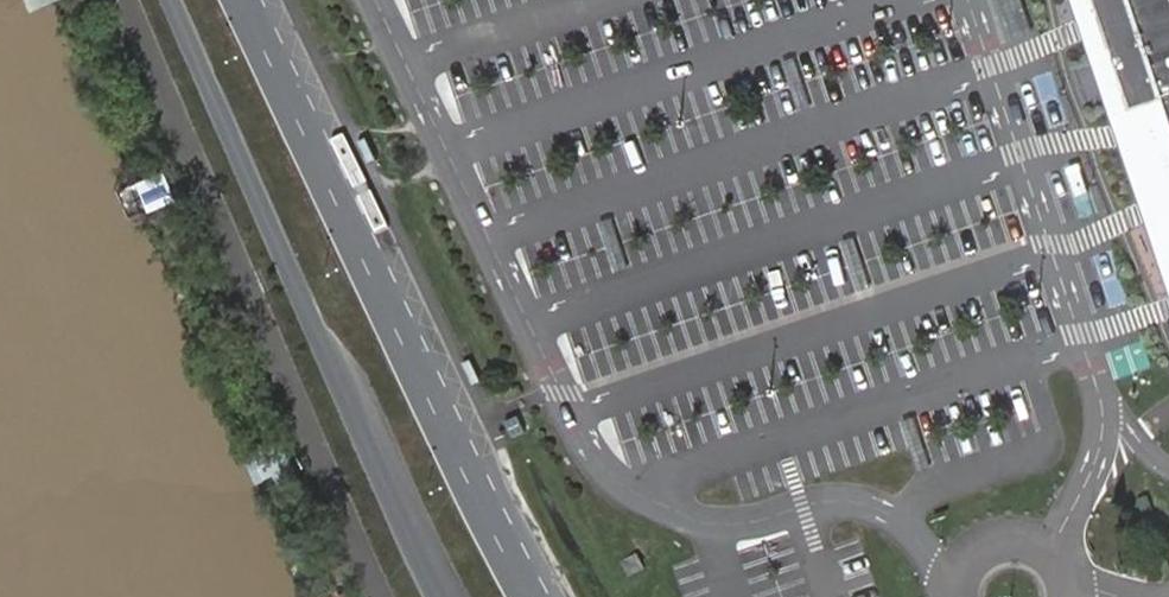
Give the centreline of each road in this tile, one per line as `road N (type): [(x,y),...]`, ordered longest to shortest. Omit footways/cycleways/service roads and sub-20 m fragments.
road 1 (secondary): [(528,596),(242,0)]
road 2 (secondary): [(169,0),(444,596)]
road 3 (unclassified): [(1072,596),(1050,551),(1014,539),(978,551),(954,596)]

